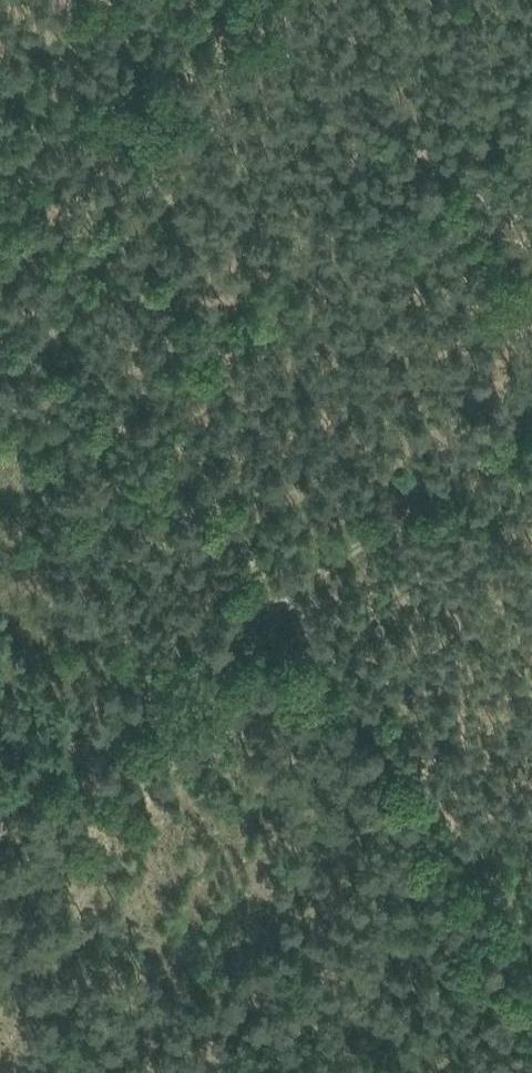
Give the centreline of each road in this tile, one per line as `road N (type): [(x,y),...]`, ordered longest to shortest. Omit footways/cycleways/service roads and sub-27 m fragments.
road 1 (track): [(531,912),(149,391),(531,117)]
road 2 (track): [(531,422),(0,821)]

